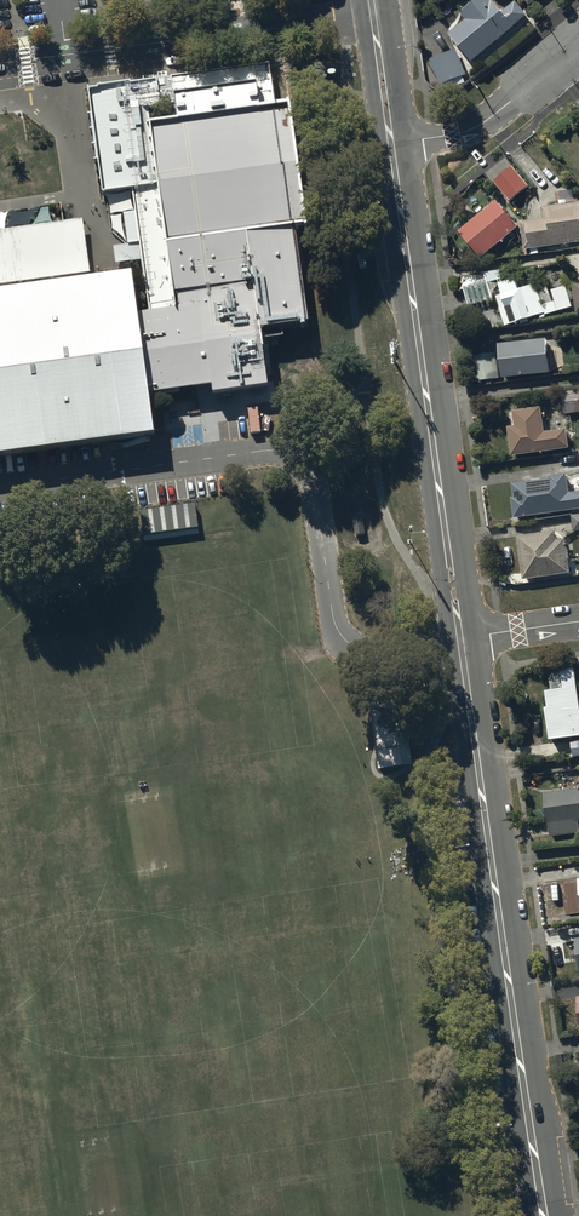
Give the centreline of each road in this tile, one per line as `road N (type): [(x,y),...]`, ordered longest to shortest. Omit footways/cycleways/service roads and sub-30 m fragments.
road 1 (tertiary): [(460,639),(544,1215)]
road 2 (tertiary): [(391,146),(460,639)]
road 3 (unclassified): [(391,146),(472,129),(578,47)]
road 4 (tertiary): [(371,0),(391,146)]

